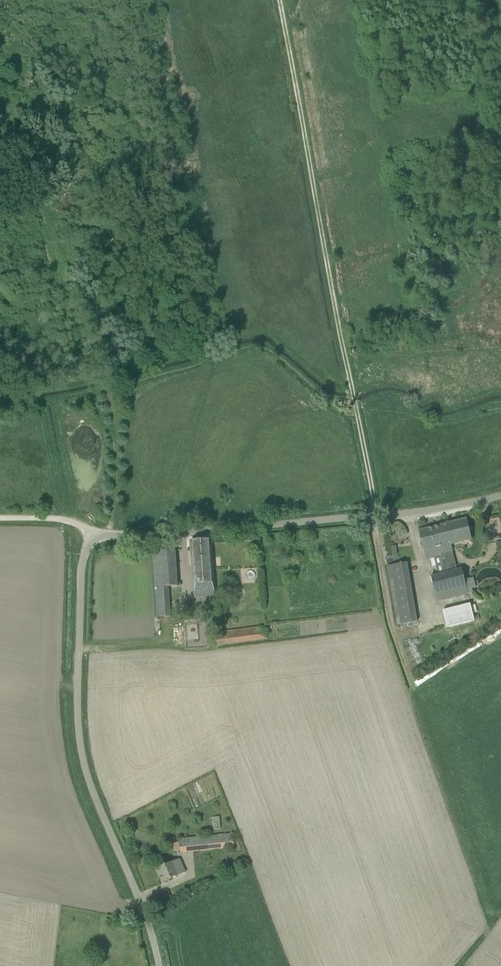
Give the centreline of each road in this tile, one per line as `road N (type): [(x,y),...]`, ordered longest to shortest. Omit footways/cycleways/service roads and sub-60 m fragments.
road 1 (unclassified): [(161,965),(84,753),(78,698),(87,549),(114,535),(376,515)]
road 2 (unclassified): [(279,0),(376,515)]
road 3 (track): [(0,110),(111,398)]
road 4 (track): [(111,398),(114,535)]
road 5 (unclassified): [(376,515),(429,513),(500,496)]

